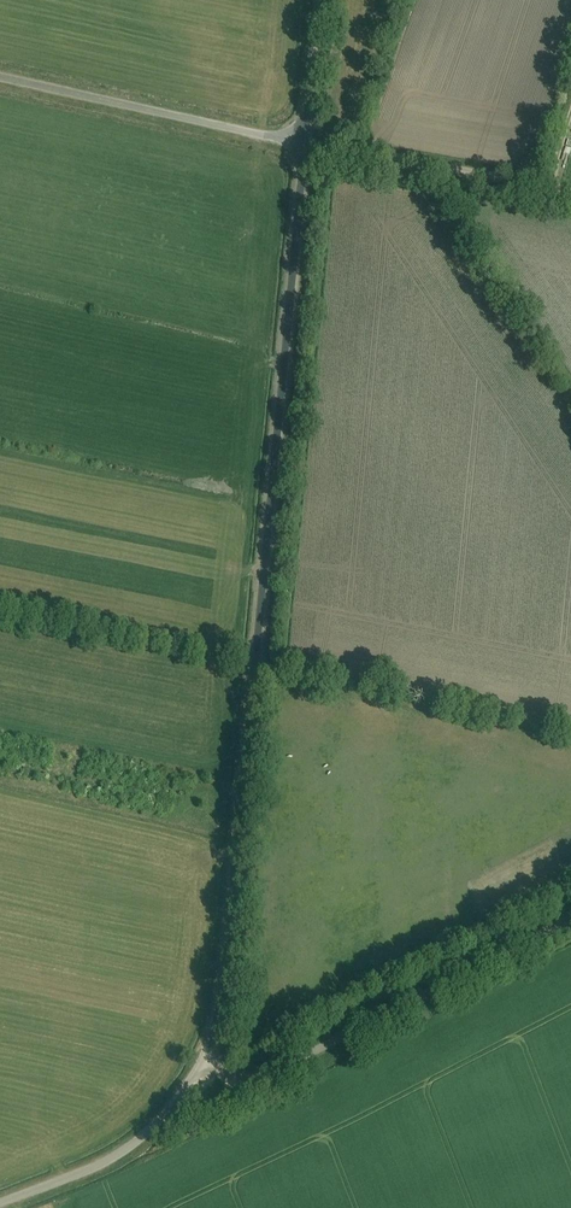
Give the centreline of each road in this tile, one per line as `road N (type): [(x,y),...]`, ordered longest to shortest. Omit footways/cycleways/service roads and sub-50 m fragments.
road 1 (unclassified): [(200,1064),(222,993),(303,143)]
road 2 (unclassified): [(200,1064),(241,1077),(268,1073),(570,919)]
road 3 (unclassified): [(0,77),(303,143)]
road 4 (track): [(570,189),(303,143)]
road 5 (unclassified): [(0,1203),(118,1153),(144,1134),(200,1064)]
road 6 (unclassified): [(303,143),(317,0)]

